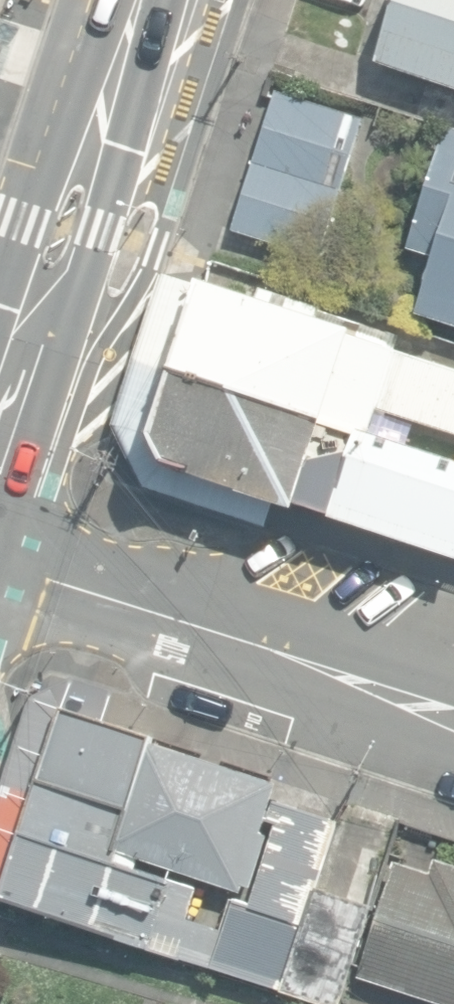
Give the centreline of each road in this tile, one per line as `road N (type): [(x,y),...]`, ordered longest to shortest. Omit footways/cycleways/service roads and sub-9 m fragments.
road 1 (tertiary): [(453,706),(0,561)]
road 2 (secondary): [(149,0),(0,428)]

